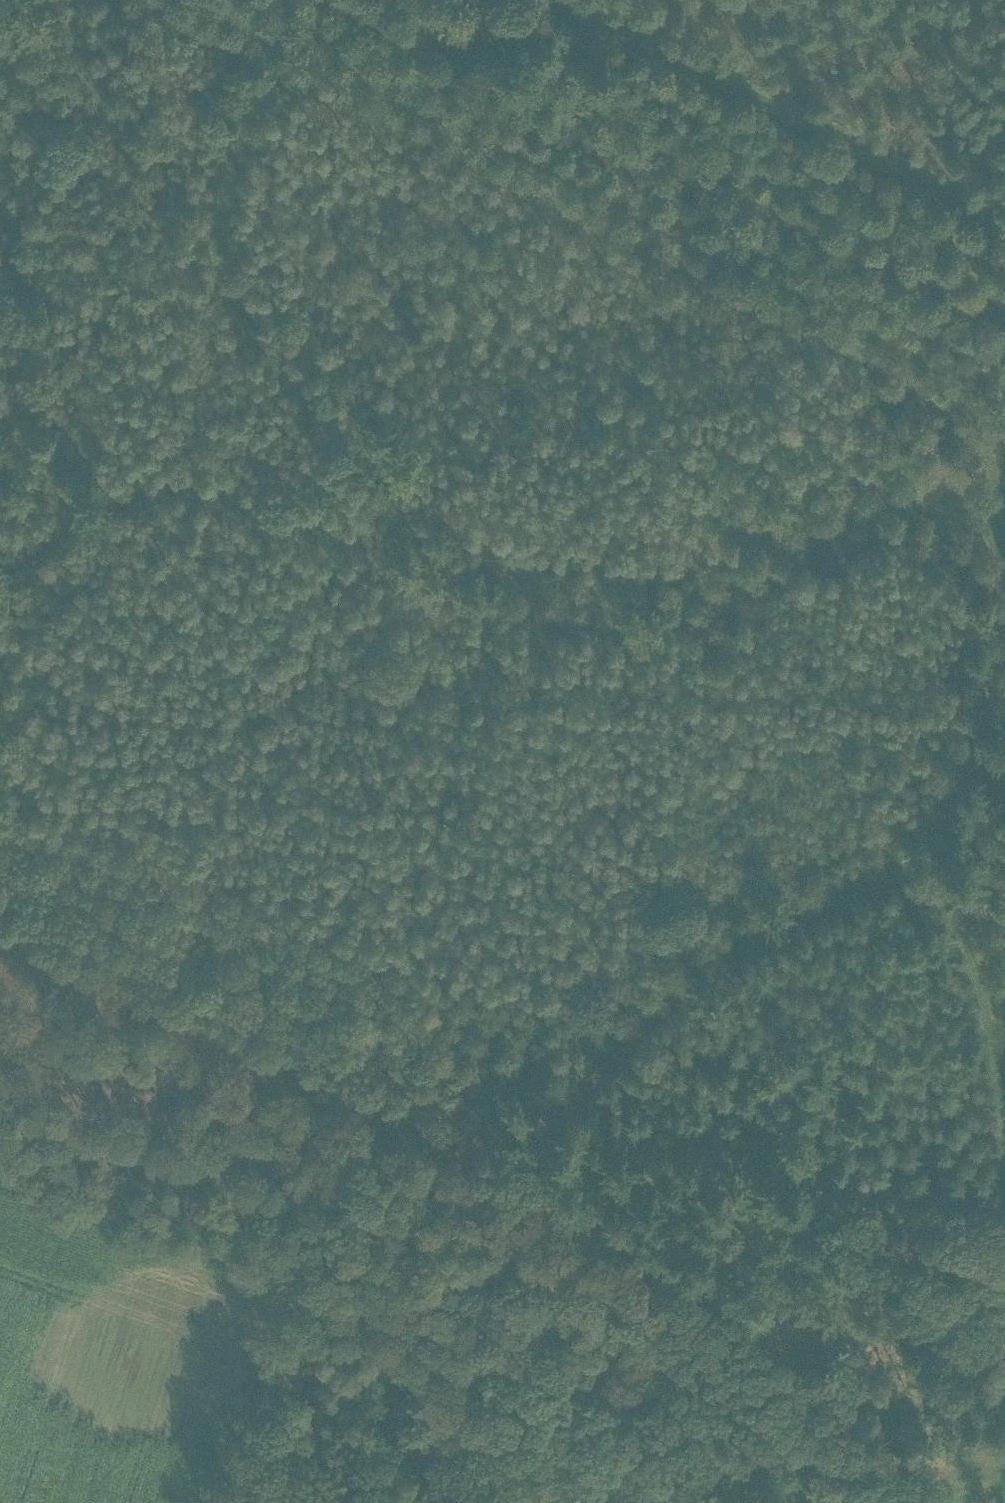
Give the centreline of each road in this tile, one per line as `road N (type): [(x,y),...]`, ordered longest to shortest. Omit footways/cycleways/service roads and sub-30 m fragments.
road 1 (track): [(421,0),(466,22),(463,35),(344,47),(299,60),(259,101),(237,151),(227,202),(238,270),(270,331),(396,475),(395,511),(369,528),(250,489),(142,471),(0,555)]
road 2 (track): [(466,22),(580,78),(651,129),(754,230),(797,252),(850,258),(947,239),(974,269),(993,308),(1004,361)]
road 3 (track): [(0,930),(520,1184)]
road 4 (track): [(1004,514),(976,666),(920,828),(1004,1041)]
road 5 (track): [(1004,1153),(954,1311),(954,1348),(1004,1430)]

